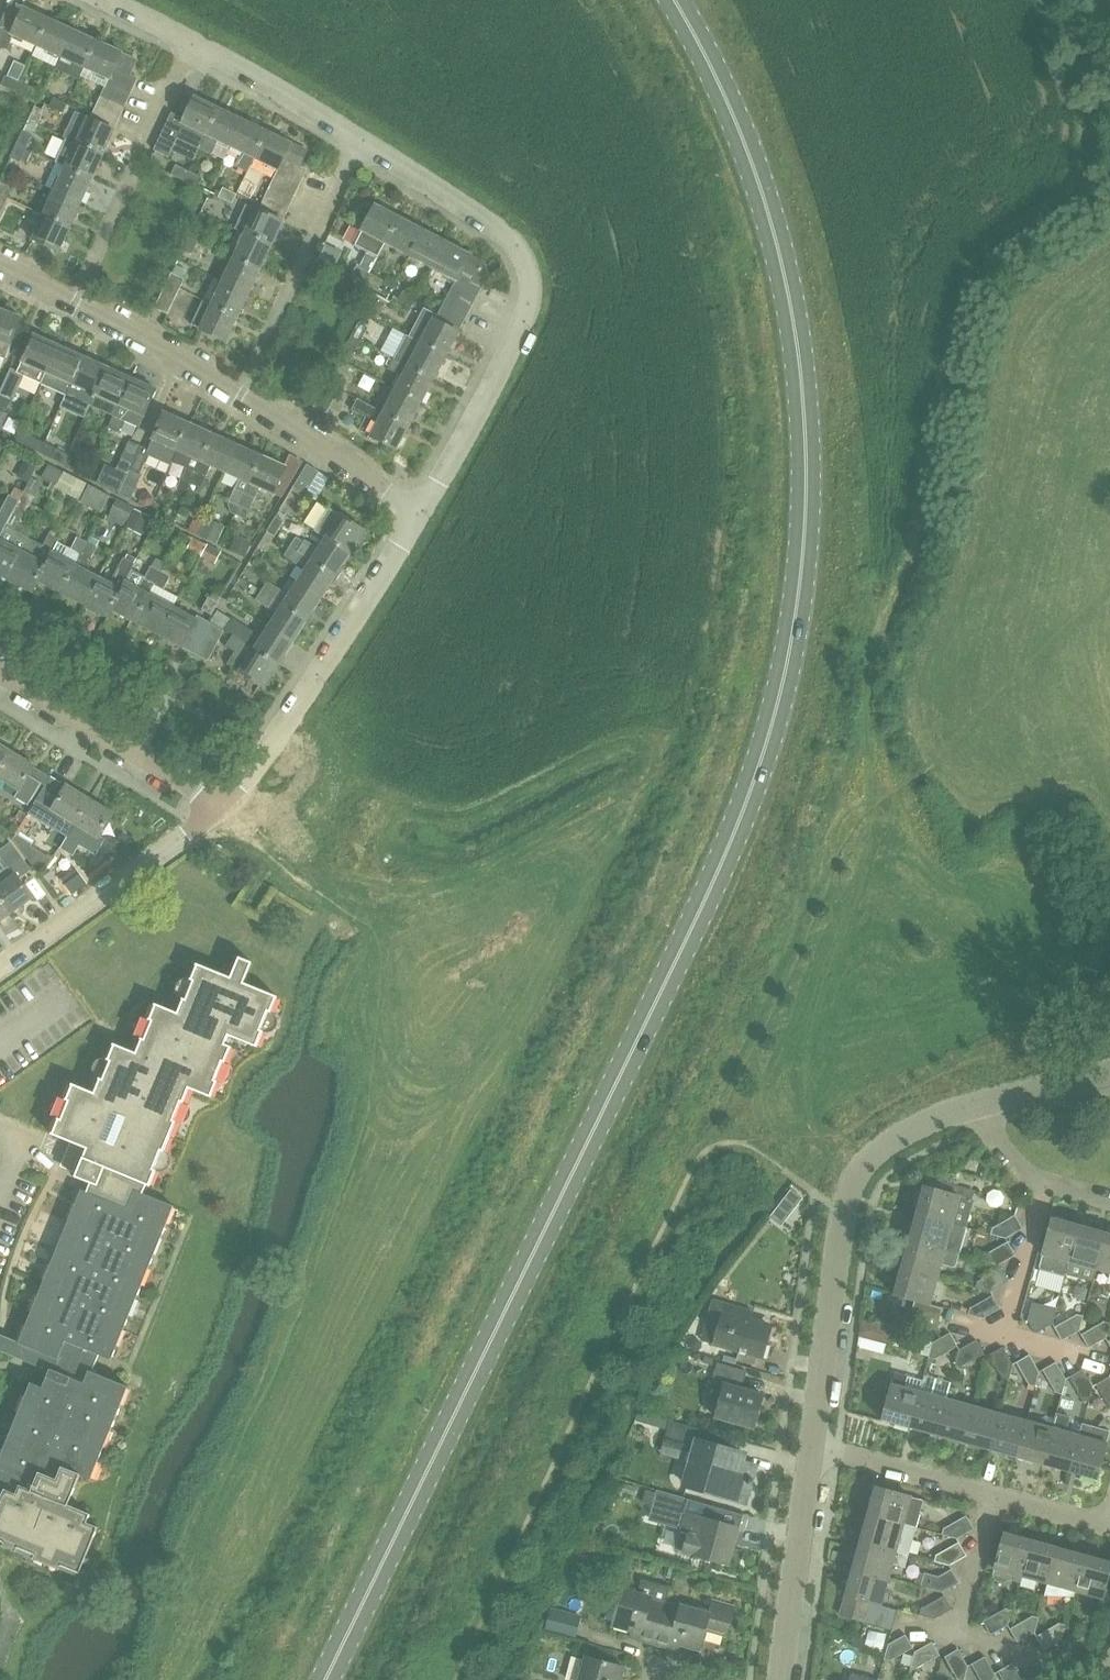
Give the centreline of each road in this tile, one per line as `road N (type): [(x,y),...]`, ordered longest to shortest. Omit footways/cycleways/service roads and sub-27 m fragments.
road 1 (primary): [(674,0),(750,154),(797,342),(805,498),(788,656),(768,739),(714,879),(329,1679)]
road 2 (residential): [(418,514),(526,310),(528,265),(510,235),(359,140)]
road 3 (residential): [(418,514),(203,373),(0,264)]
road 4 (residential): [(814,1448),(843,1211),(855,1175),(884,1144),(981,1105)]
road 5 (residential): [(223,805),(323,668),(418,514)]
road 6 (residential): [(814,1448),(1109,1523)]
road 7 (residential): [(0,965),(223,805)]
road 8 (residential): [(0,674),(223,805)]
road 9 (residential): [(780,1679),(814,1448)]
road 10 (residential): [(359,140),(194,43)]
road 11 (residential): [(1109,1198),(1044,1181),(1021,1165),(981,1105)]
road 12 (residential): [(981,1105),(1109,1074)]

